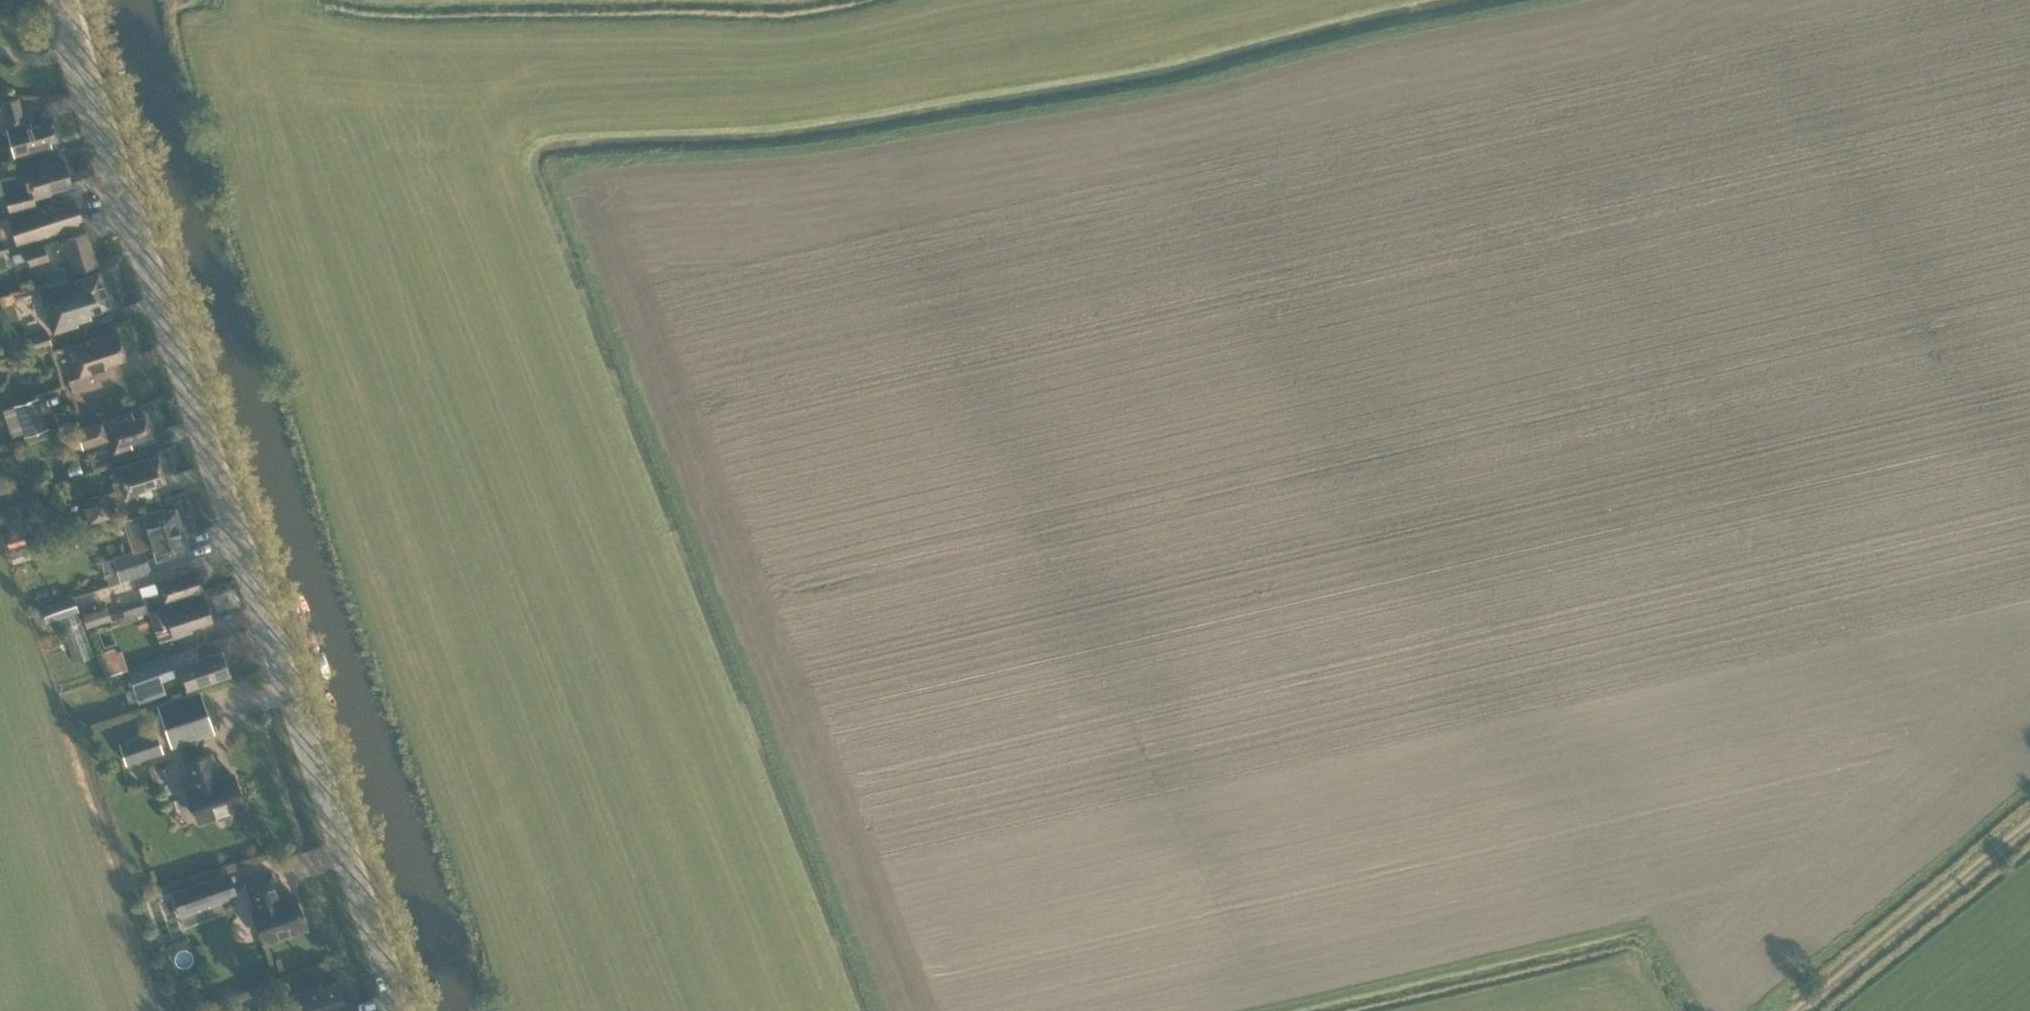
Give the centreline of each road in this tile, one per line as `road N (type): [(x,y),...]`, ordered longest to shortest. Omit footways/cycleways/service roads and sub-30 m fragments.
road 1 (secondary): [(399,1010),(219,488),(63,0)]
road 2 (track): [(1803,1010),(2029,831)]

